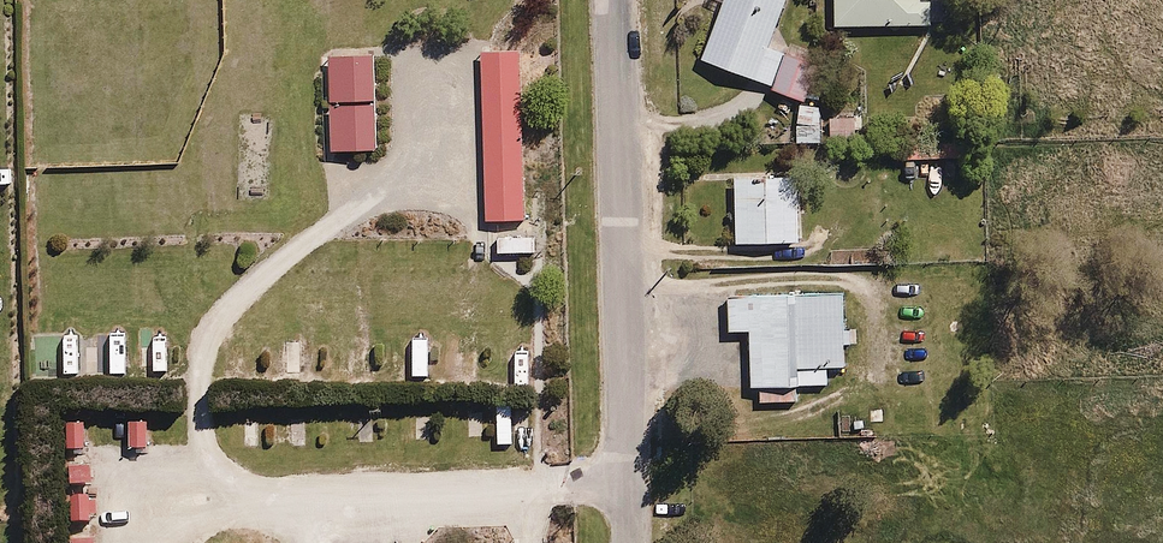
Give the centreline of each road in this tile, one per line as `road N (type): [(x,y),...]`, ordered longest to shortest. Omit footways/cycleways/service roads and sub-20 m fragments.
road 1 (residential): [(630,542),(611,0)]

